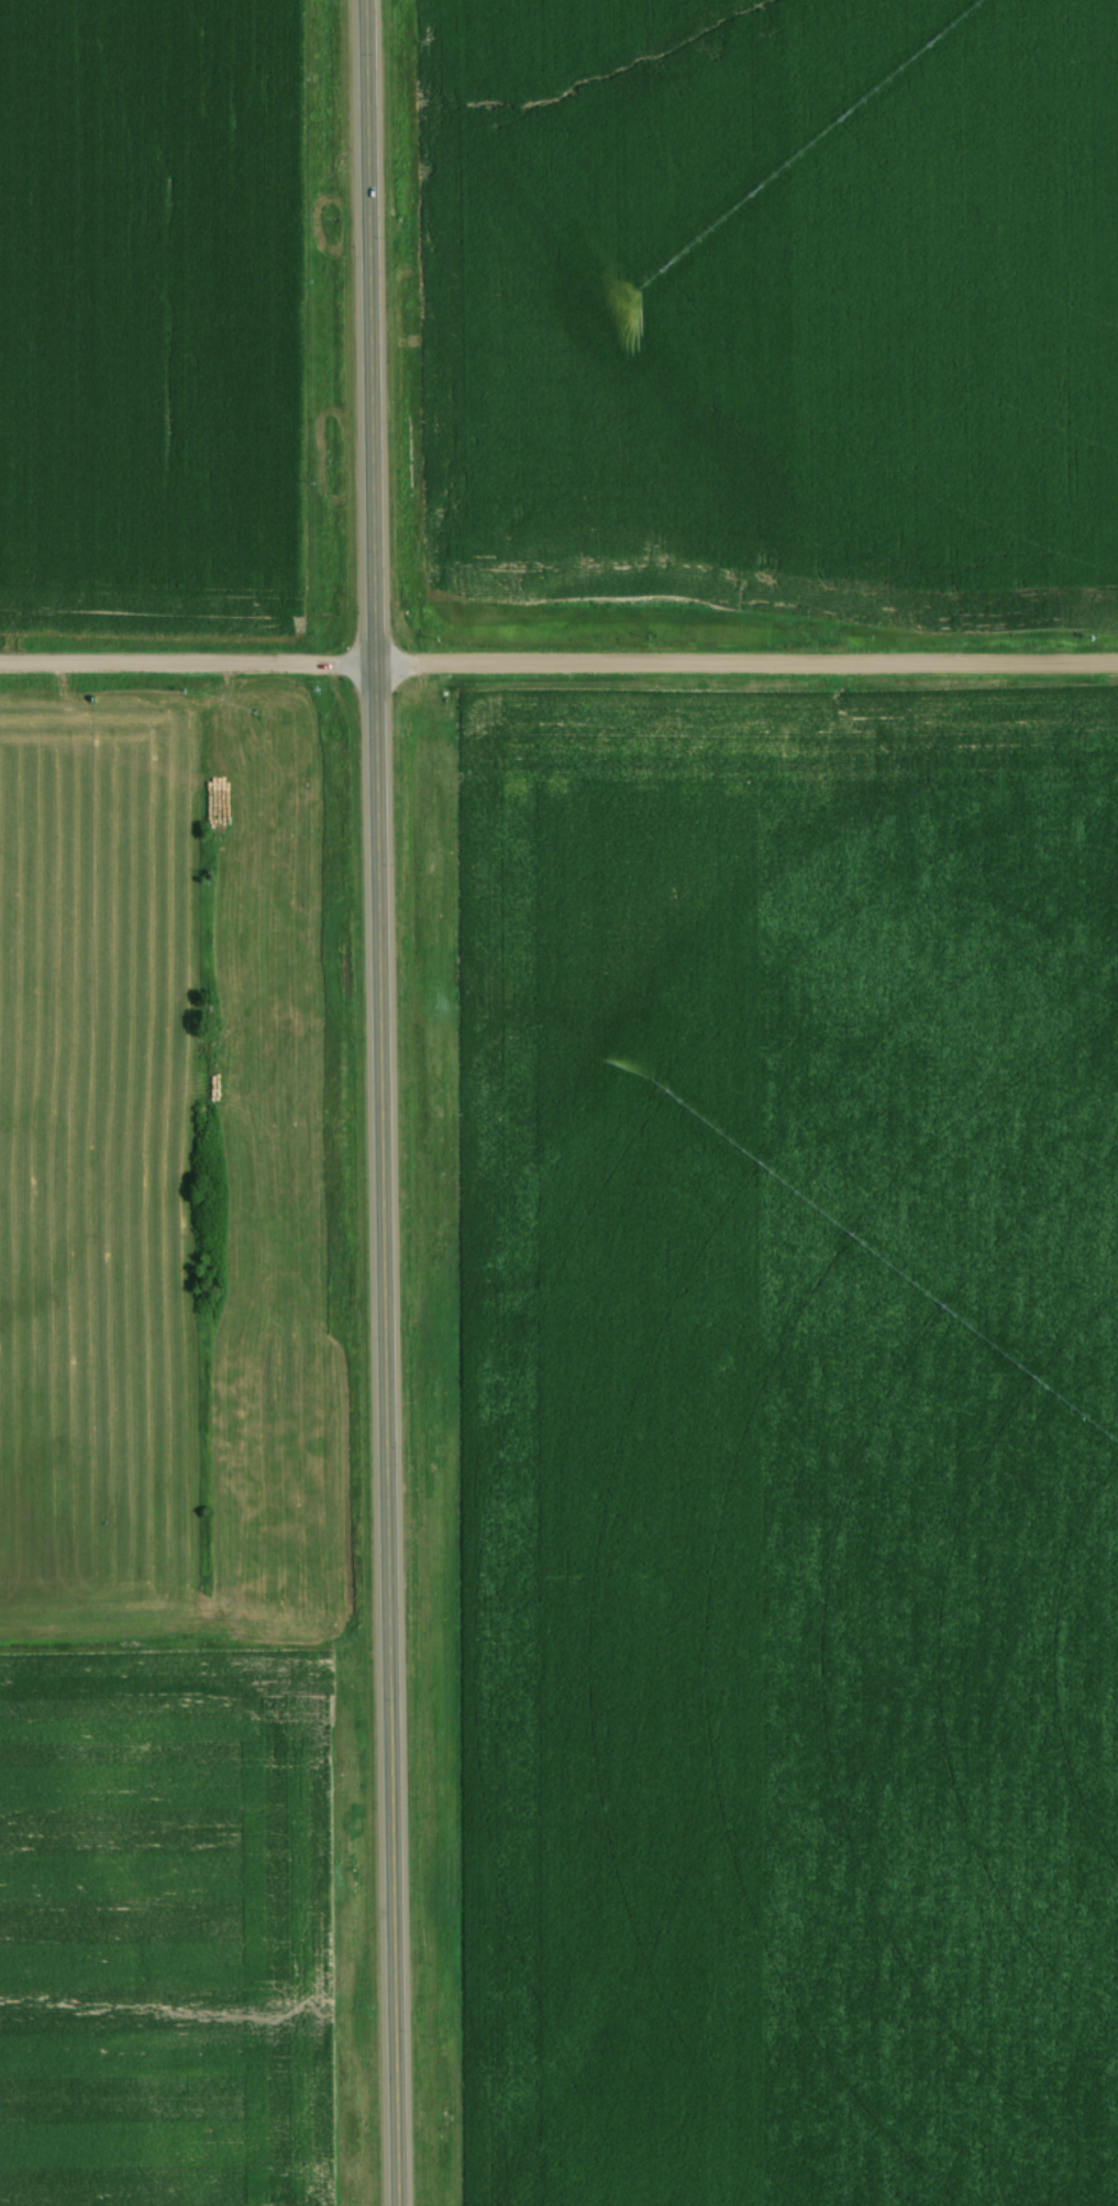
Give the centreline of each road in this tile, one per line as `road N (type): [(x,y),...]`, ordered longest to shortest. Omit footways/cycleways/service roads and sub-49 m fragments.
road 1 (secondary): [(396,2205),(363,0)]
road 2 (residential): [(373,664),(1117,670)]
road 3 (residential): [(0,664),(373,664)]

